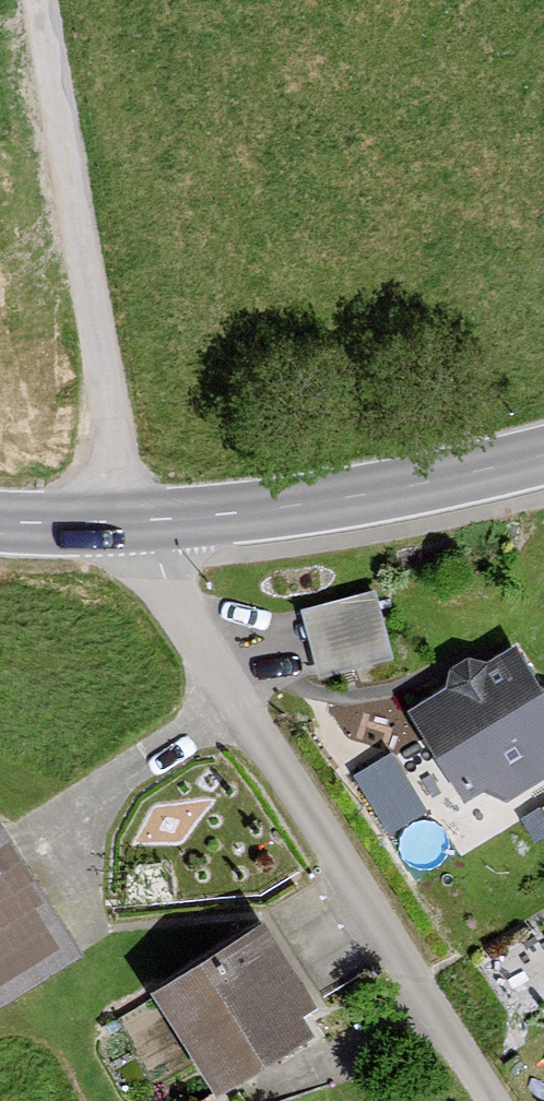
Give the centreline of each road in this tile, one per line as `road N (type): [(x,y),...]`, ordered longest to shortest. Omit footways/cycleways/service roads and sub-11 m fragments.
road 1 (residential): [(130,521),(491,1100)]
road 2 (track): [(130,521),(25,0)]
road 3 (secondary): [(130,521),(351,495),(543,452)]
road 4 (secondary): [(0,516),(130,521)]

